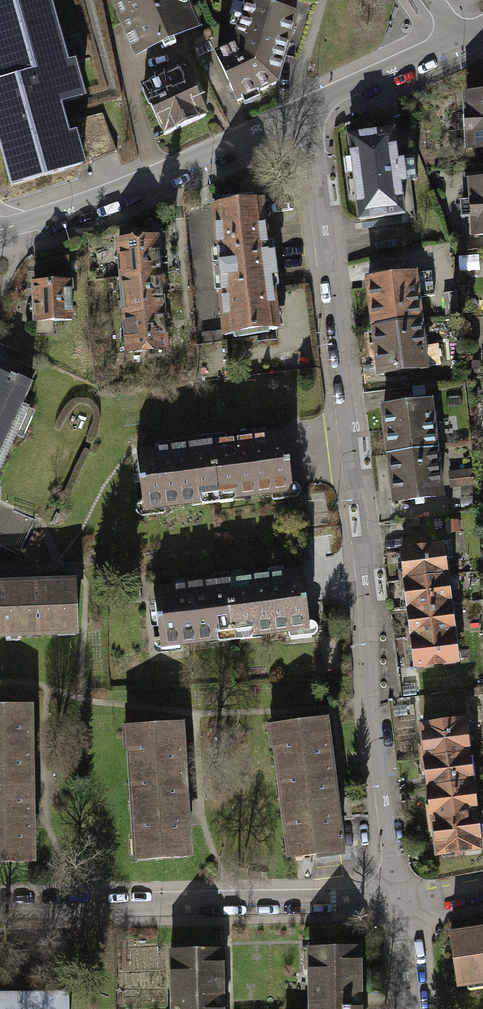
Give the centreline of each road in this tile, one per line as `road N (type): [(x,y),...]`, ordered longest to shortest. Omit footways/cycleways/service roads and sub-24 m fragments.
road 1 (residential): [(304,113),(318,157),(368,570),(373,702),(398,901)]
road 2 (residential): [(0,913),(152,909),(202,898),(398,901)]
road 3 (residential): [(304,113),(0,231)]
road 4 (residential): [(459,39),(304,113)]

